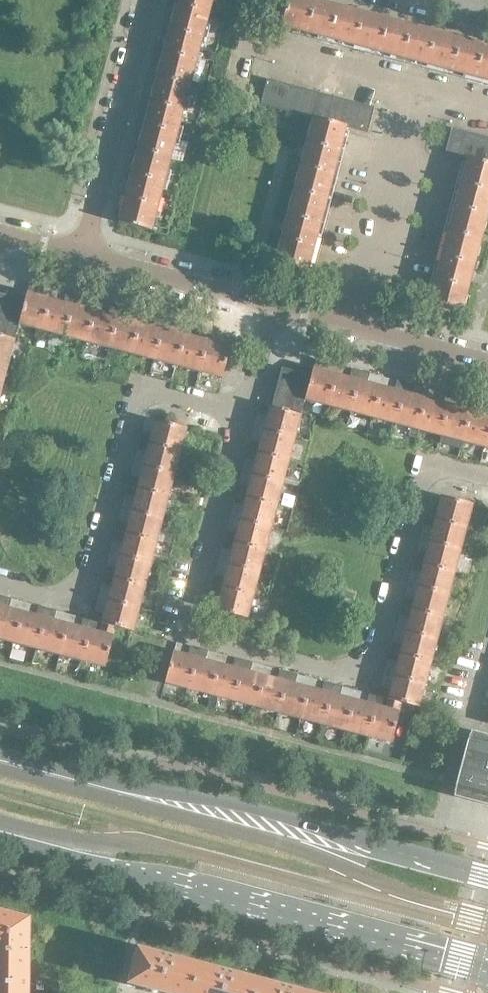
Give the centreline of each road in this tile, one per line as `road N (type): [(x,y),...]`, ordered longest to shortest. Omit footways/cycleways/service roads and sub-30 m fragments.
road 1 (residential): [(487,479),(440,467),(424,477),(372,661),(359,672),(195,632),(189,618),(246,415)]
road 2 (secondary): [(0,838),(487,967)]
road 3 (secondary): [(487,878),(0,757)]
road 4 (residential): [(0,579),(70,596),(87,584),(139,388),(246,415)]
road 5 (residential): [(84,255),(154,0)]
road 6 (residential): [(352,329),(411,90)]
road 7 (residential): [(411,90),(254,49),(247,40),(257,0)]
road 8 (residential): [(272,307),(84,255)]
road 9 (residential): [(487,366),(352,329)]

